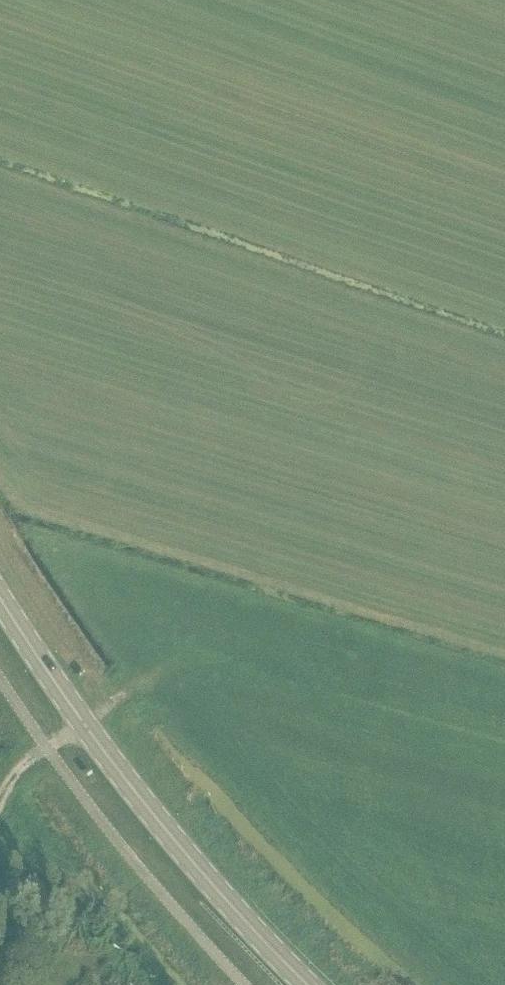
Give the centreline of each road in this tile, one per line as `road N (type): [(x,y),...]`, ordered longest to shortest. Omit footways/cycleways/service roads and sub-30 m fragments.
road 1 (primary): [(309,984),(175,847),(0,598)]

